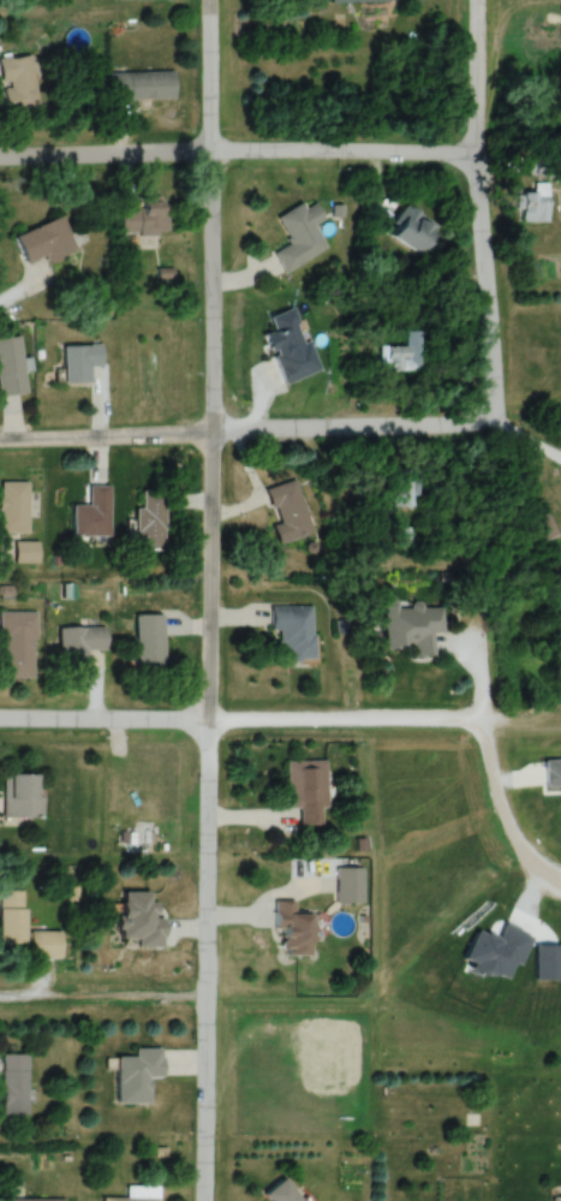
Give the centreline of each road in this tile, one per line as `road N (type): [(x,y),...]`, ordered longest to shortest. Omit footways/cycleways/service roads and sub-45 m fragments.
road 1 (residential): [(201,1200),(208,0)]
road 2 (residential): [(0,437),(483,422)]
road 3 (residential): [(482,719),(0,725)]
road 4 (residential): [(473,155),(0,164)]
road 5 (residential): [(483,422),(468,0)]
road 6 (residential): [(203,1007),(0,1007)]

